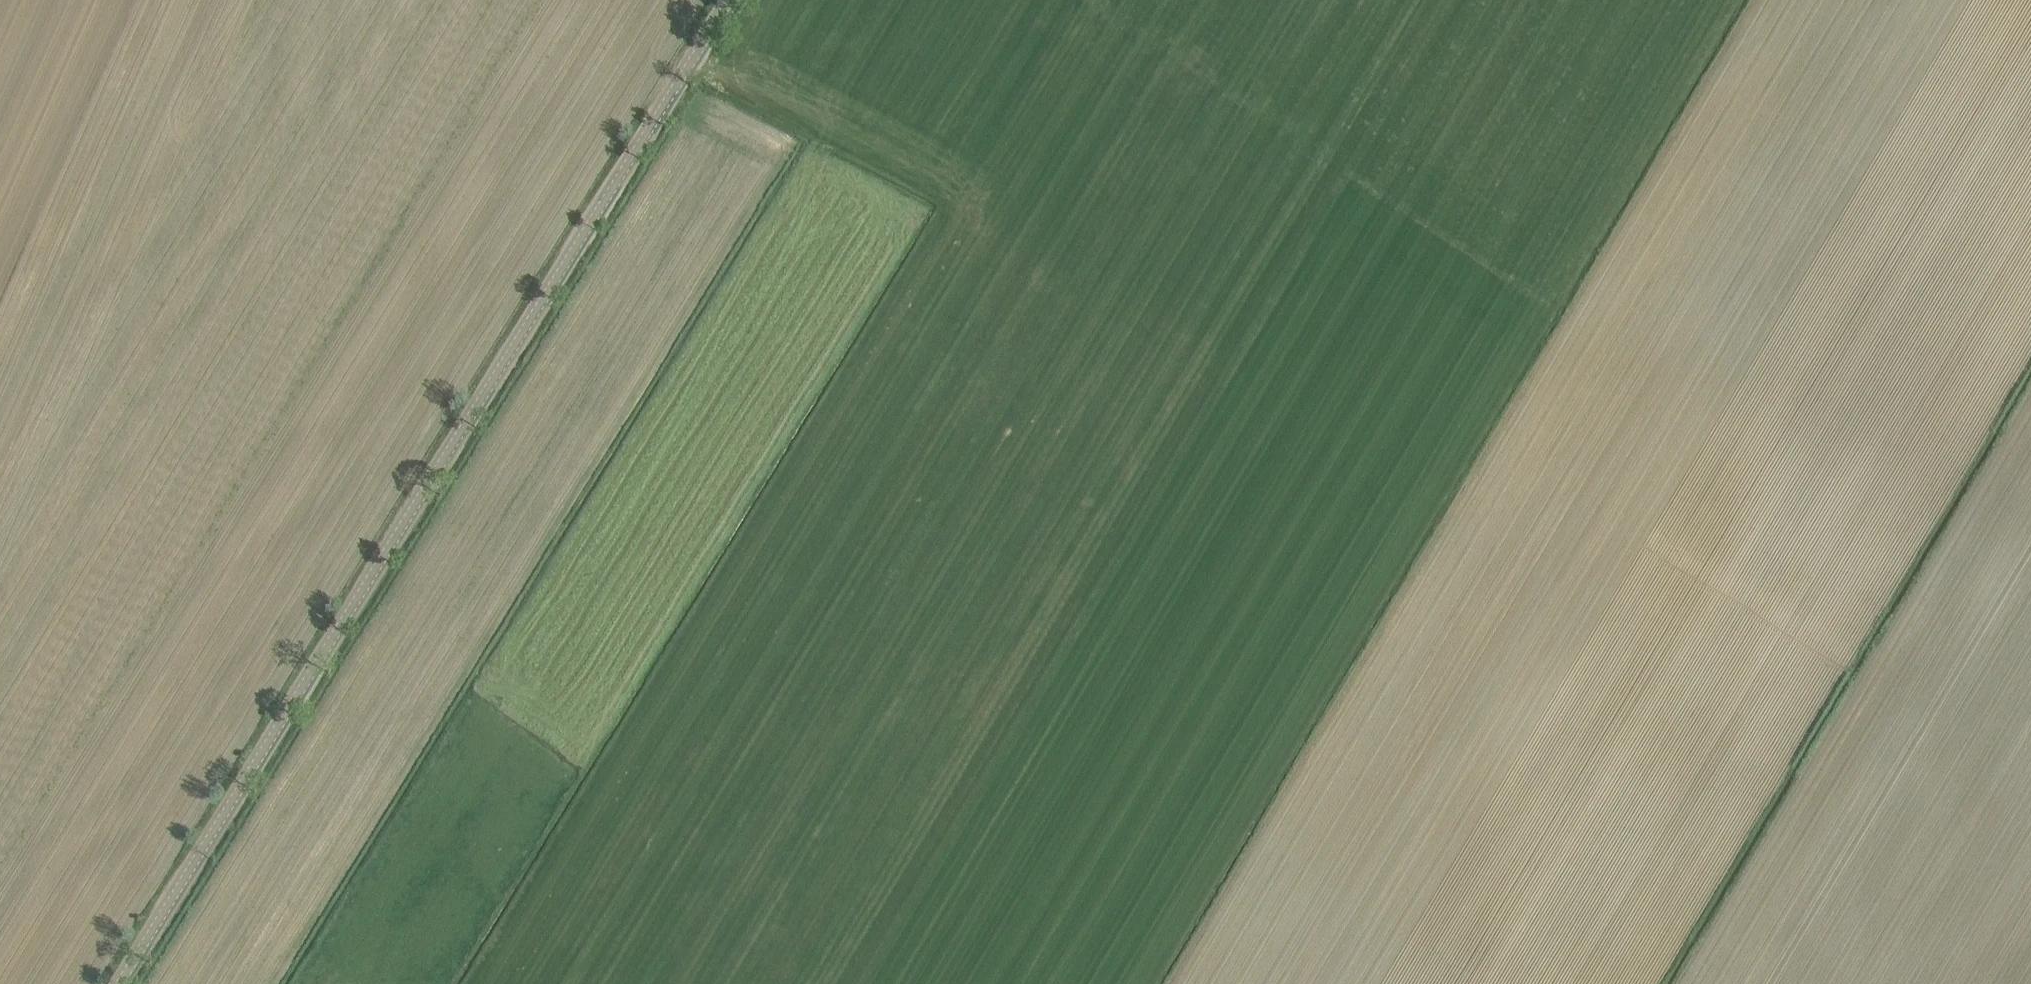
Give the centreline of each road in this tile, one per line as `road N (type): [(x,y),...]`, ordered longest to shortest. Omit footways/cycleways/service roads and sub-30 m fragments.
road 1 (tertiary): [(112,983),(721,0)]

